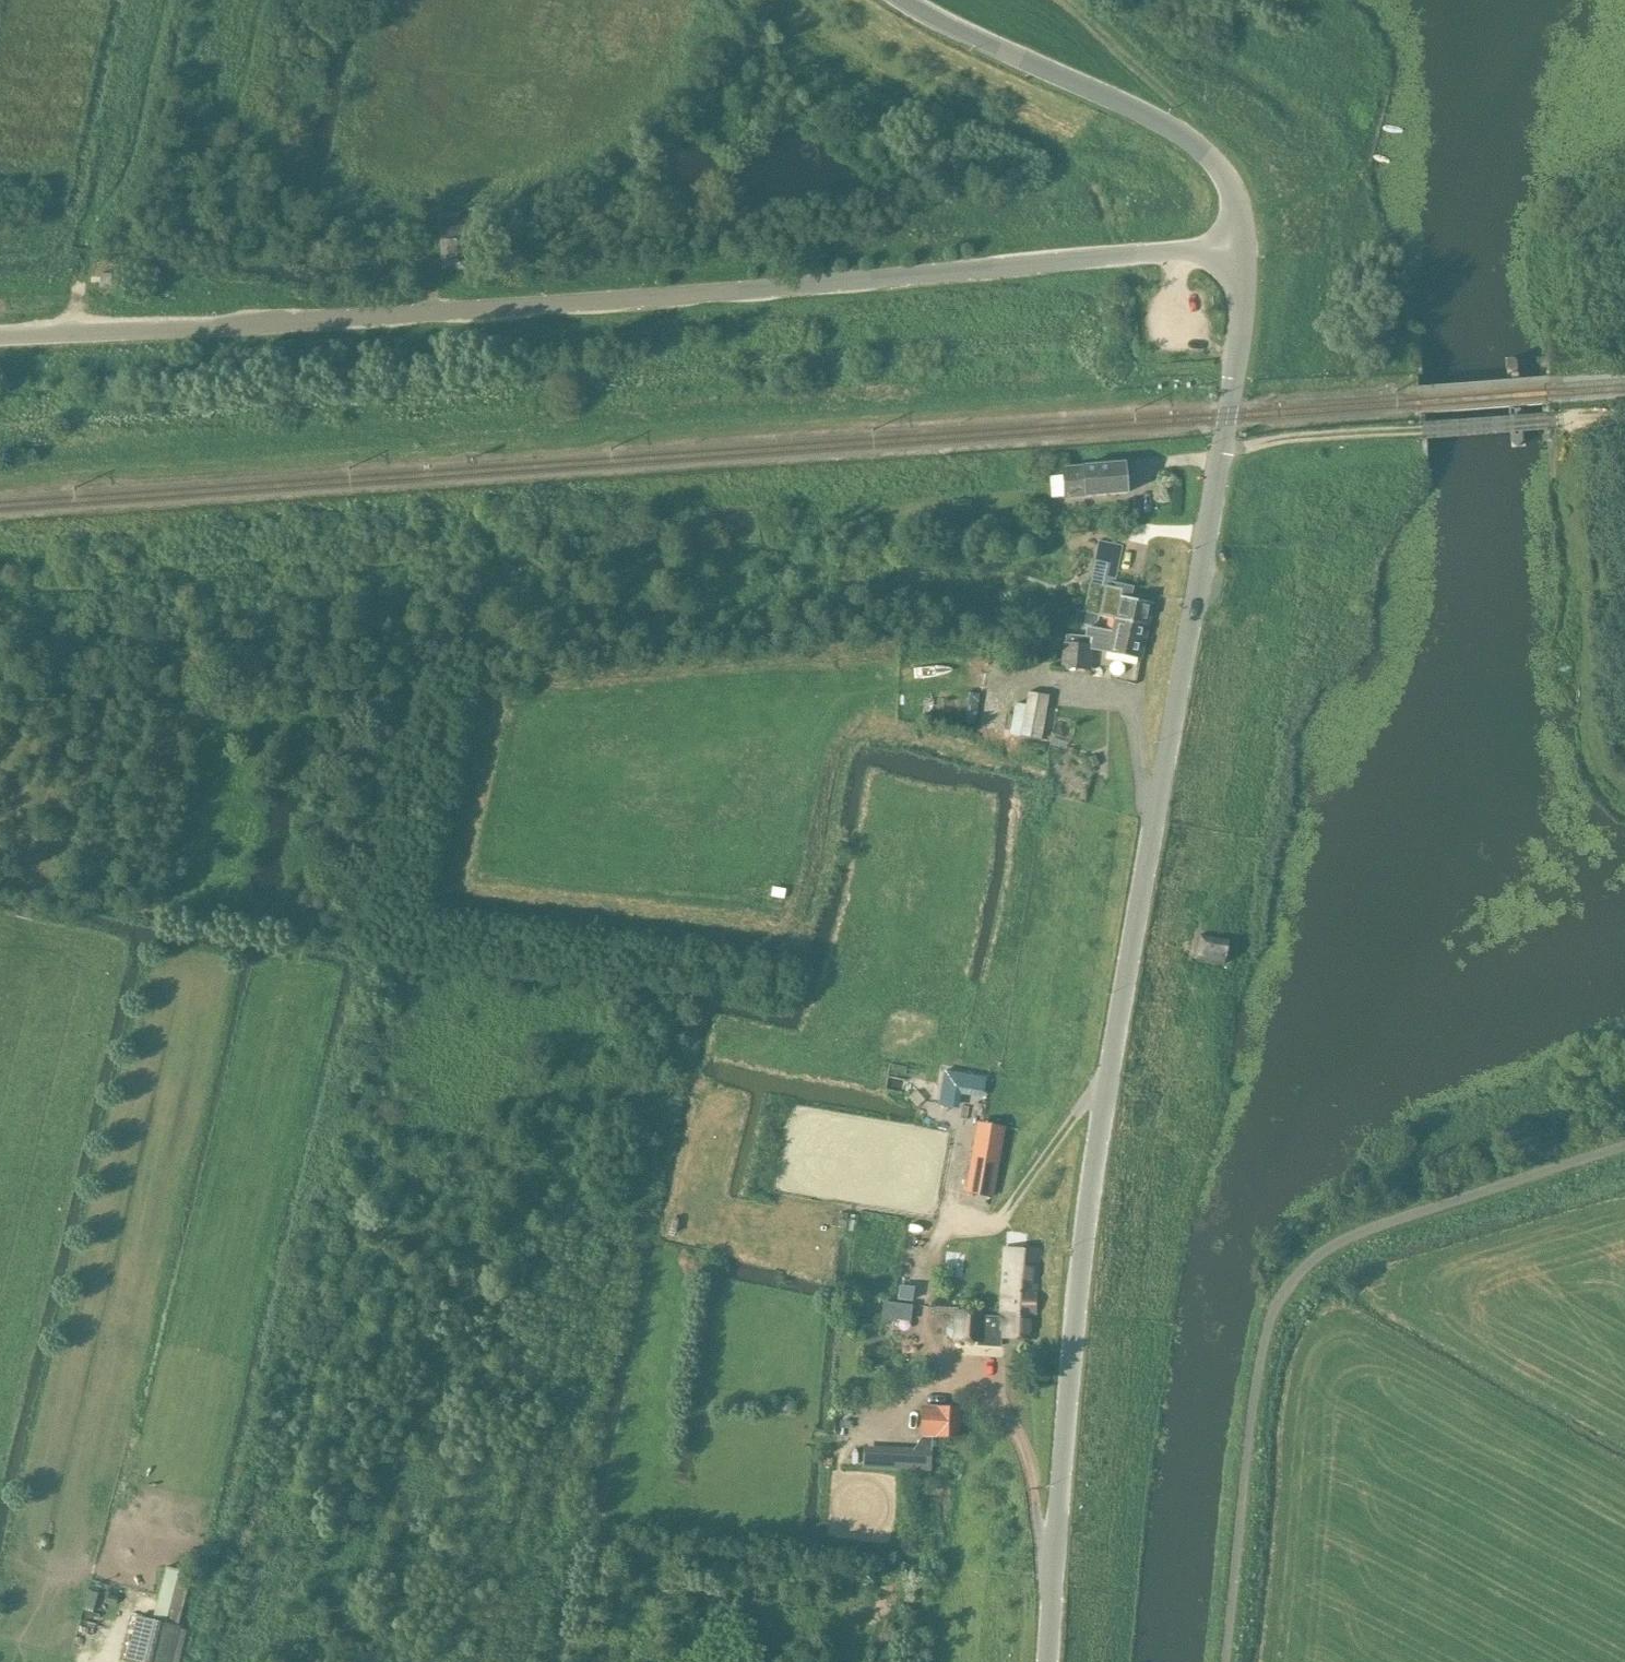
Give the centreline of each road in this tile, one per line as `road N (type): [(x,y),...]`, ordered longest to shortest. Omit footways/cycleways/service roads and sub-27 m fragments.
road 1 (unclassified): [(1050,1661),(1105,1071),(1245,334),(1246,248)]
road 2 (unclassified): [(0,337),(1246,248)]
road 3 (unclassified): [(1225,1661),(1252,1382),(1273,1307),(1309,1261),(1403,1213),(1624,1147)]
road 4 (unclassified): [(1246,248),(1230,178),(1190,138),(906,0)]
road 5 (track): [(165,0),(130,155),(89,227),(75,334)]

